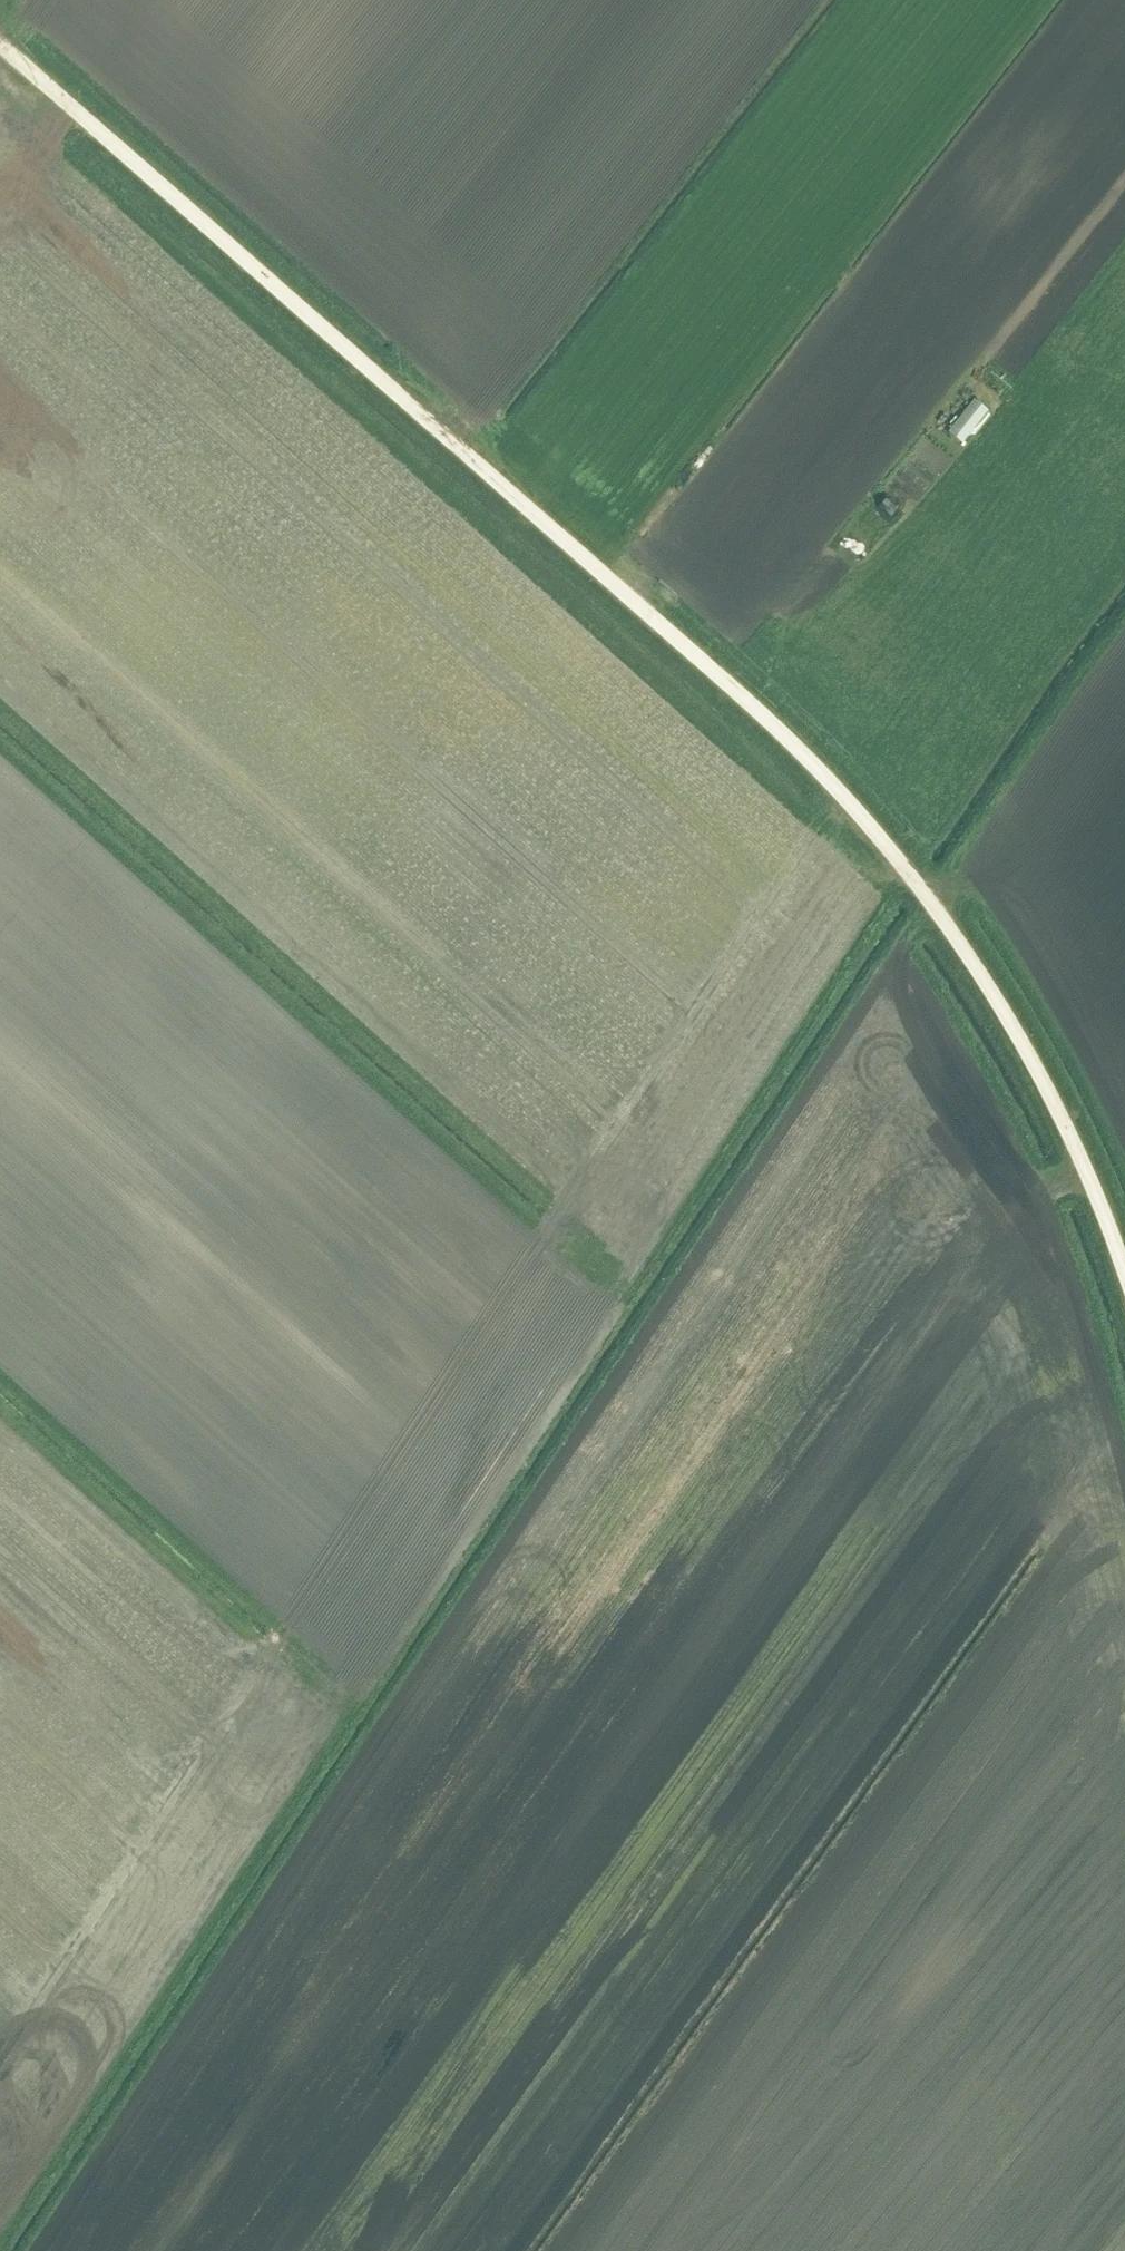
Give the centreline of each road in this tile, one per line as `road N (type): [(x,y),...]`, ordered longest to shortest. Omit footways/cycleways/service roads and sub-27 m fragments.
road 1 (unclassified): [(1124,1280),(1078,1154),(995,997),(920,887),(839,793),(0,46)]

